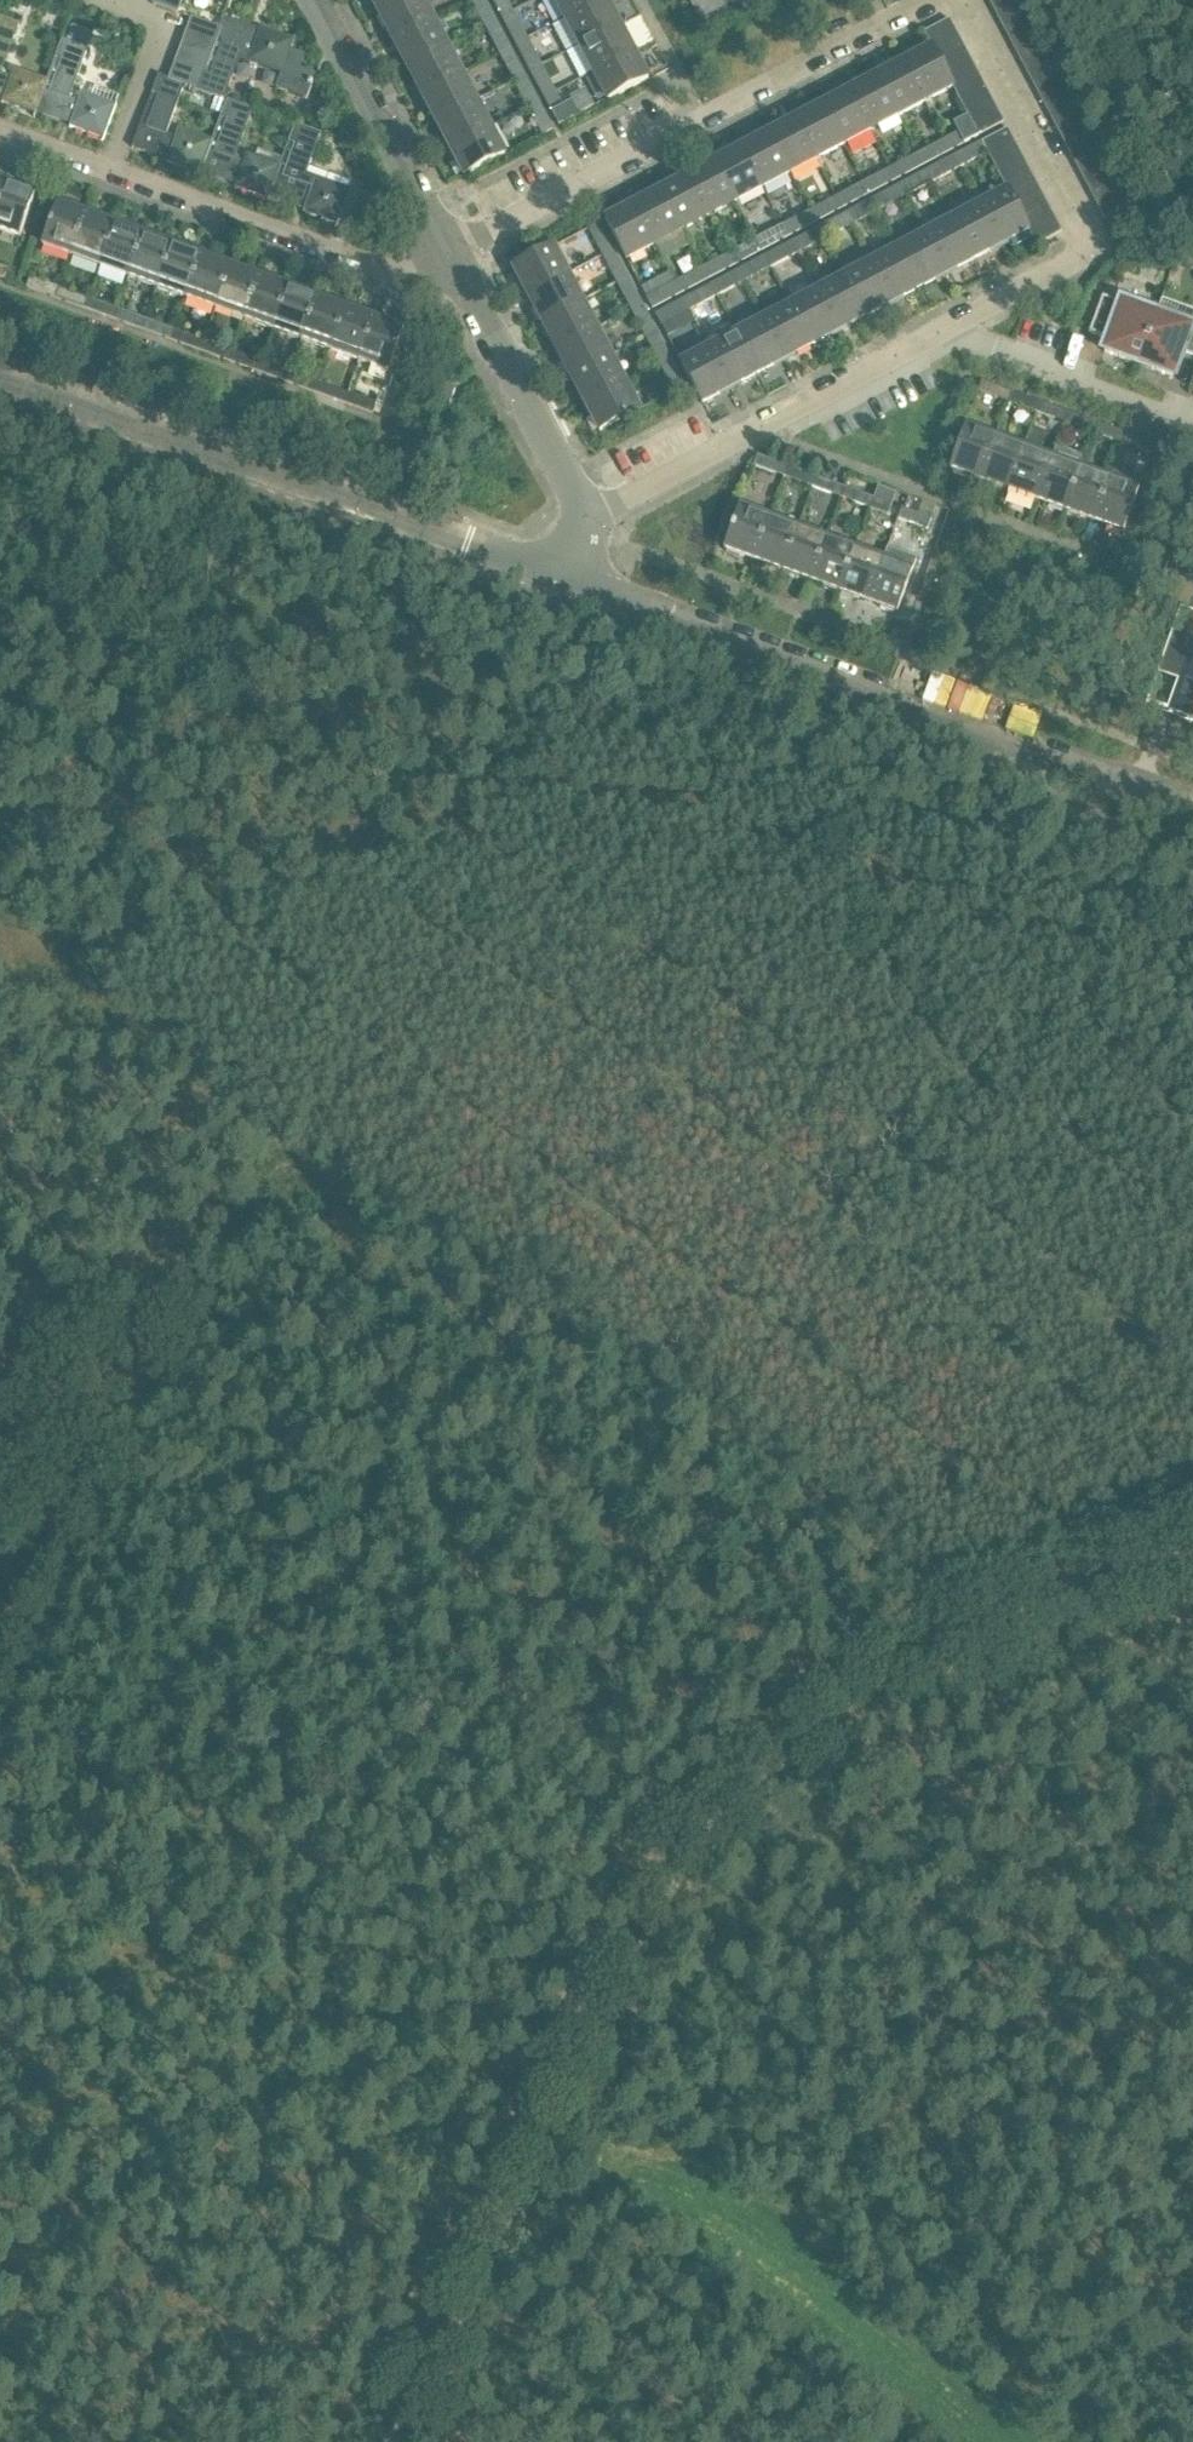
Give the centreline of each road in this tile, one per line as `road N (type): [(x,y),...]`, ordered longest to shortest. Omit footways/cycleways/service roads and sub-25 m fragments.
road 1 (track): [(354,2441),(393,2394),(561,2121),(649,1899),(689,1822),(752,1756),(906,1640),(1192,1517)]
road 2 (residential): [(0,373),(567,580)]
road 3 (residential): [(919,0),(439,256)]
road 4 (track): [(1192,2016),(1063,1833),(906,1640)]
road 5 (residential): [(439,256),(407,275),(364,269),(0,135)]
road 6 (residential): [(944,329),(1098,247),(966,0)]
road 7 (residential): [(991,733),(567,580)]
road 8 (residential): [(588,518),(944,329)]
road 9 (residential): [(588,518),(439,256)]
road 10 (residential): [(439,256),(305,0)]
road 11 (residential): [(944,329),(1192,421)]
road 12 (residential): [(991,733),(1036,777),(1174,876),(1192,880)]
road 13 (residential): [(1192,800),(991,733)]

